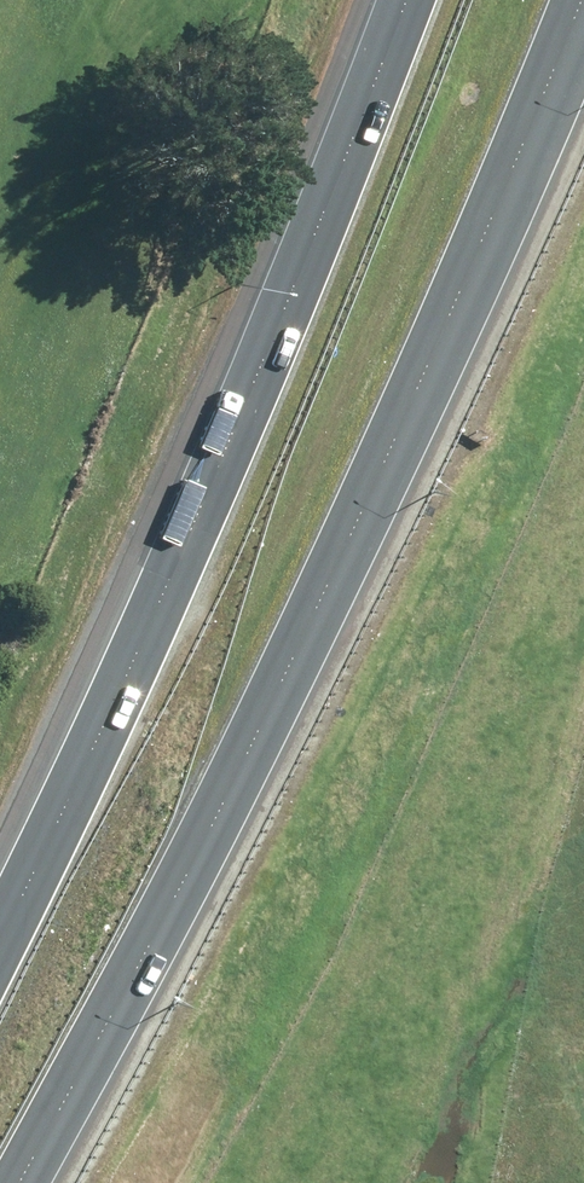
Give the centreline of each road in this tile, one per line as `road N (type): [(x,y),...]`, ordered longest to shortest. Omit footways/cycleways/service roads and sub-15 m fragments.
road 1 (motorway): [(581,0),(515,169),(307,628),(14,1182)]
road 2 (motorway): [(0,924),(246,401),(403,0)]

